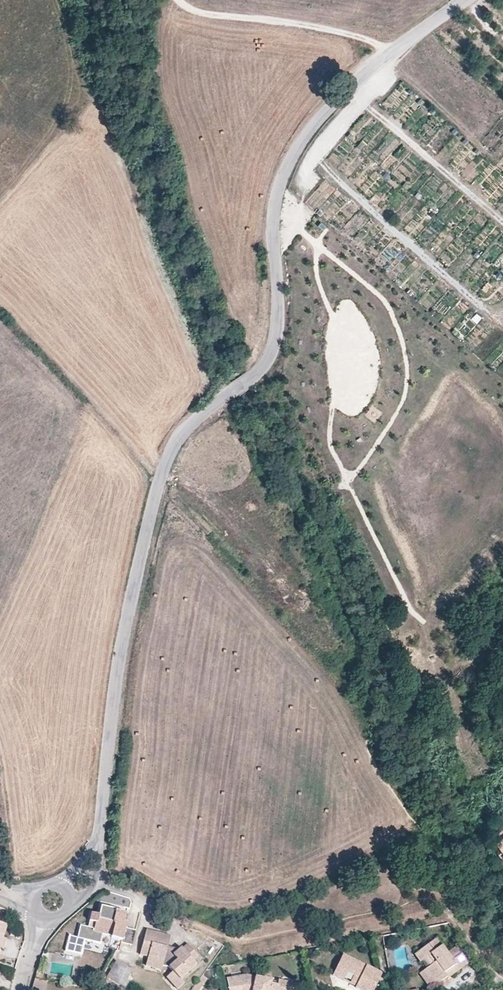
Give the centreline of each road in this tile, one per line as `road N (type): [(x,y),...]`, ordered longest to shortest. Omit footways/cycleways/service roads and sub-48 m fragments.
road 1 (unclassified): [(209,409),(256,374),(273,349),(275,202),(299,145),(365,73),(464,0)]
road 2 (unclassified): [(209,409),(174,446),(153,507),(122,644),(98,840)]
road 3 (track): [(502,975),(438,893),(238,942),(146,899)]
road 4 (track): [(390,53),(365,40),(213,15),(175,0)]

